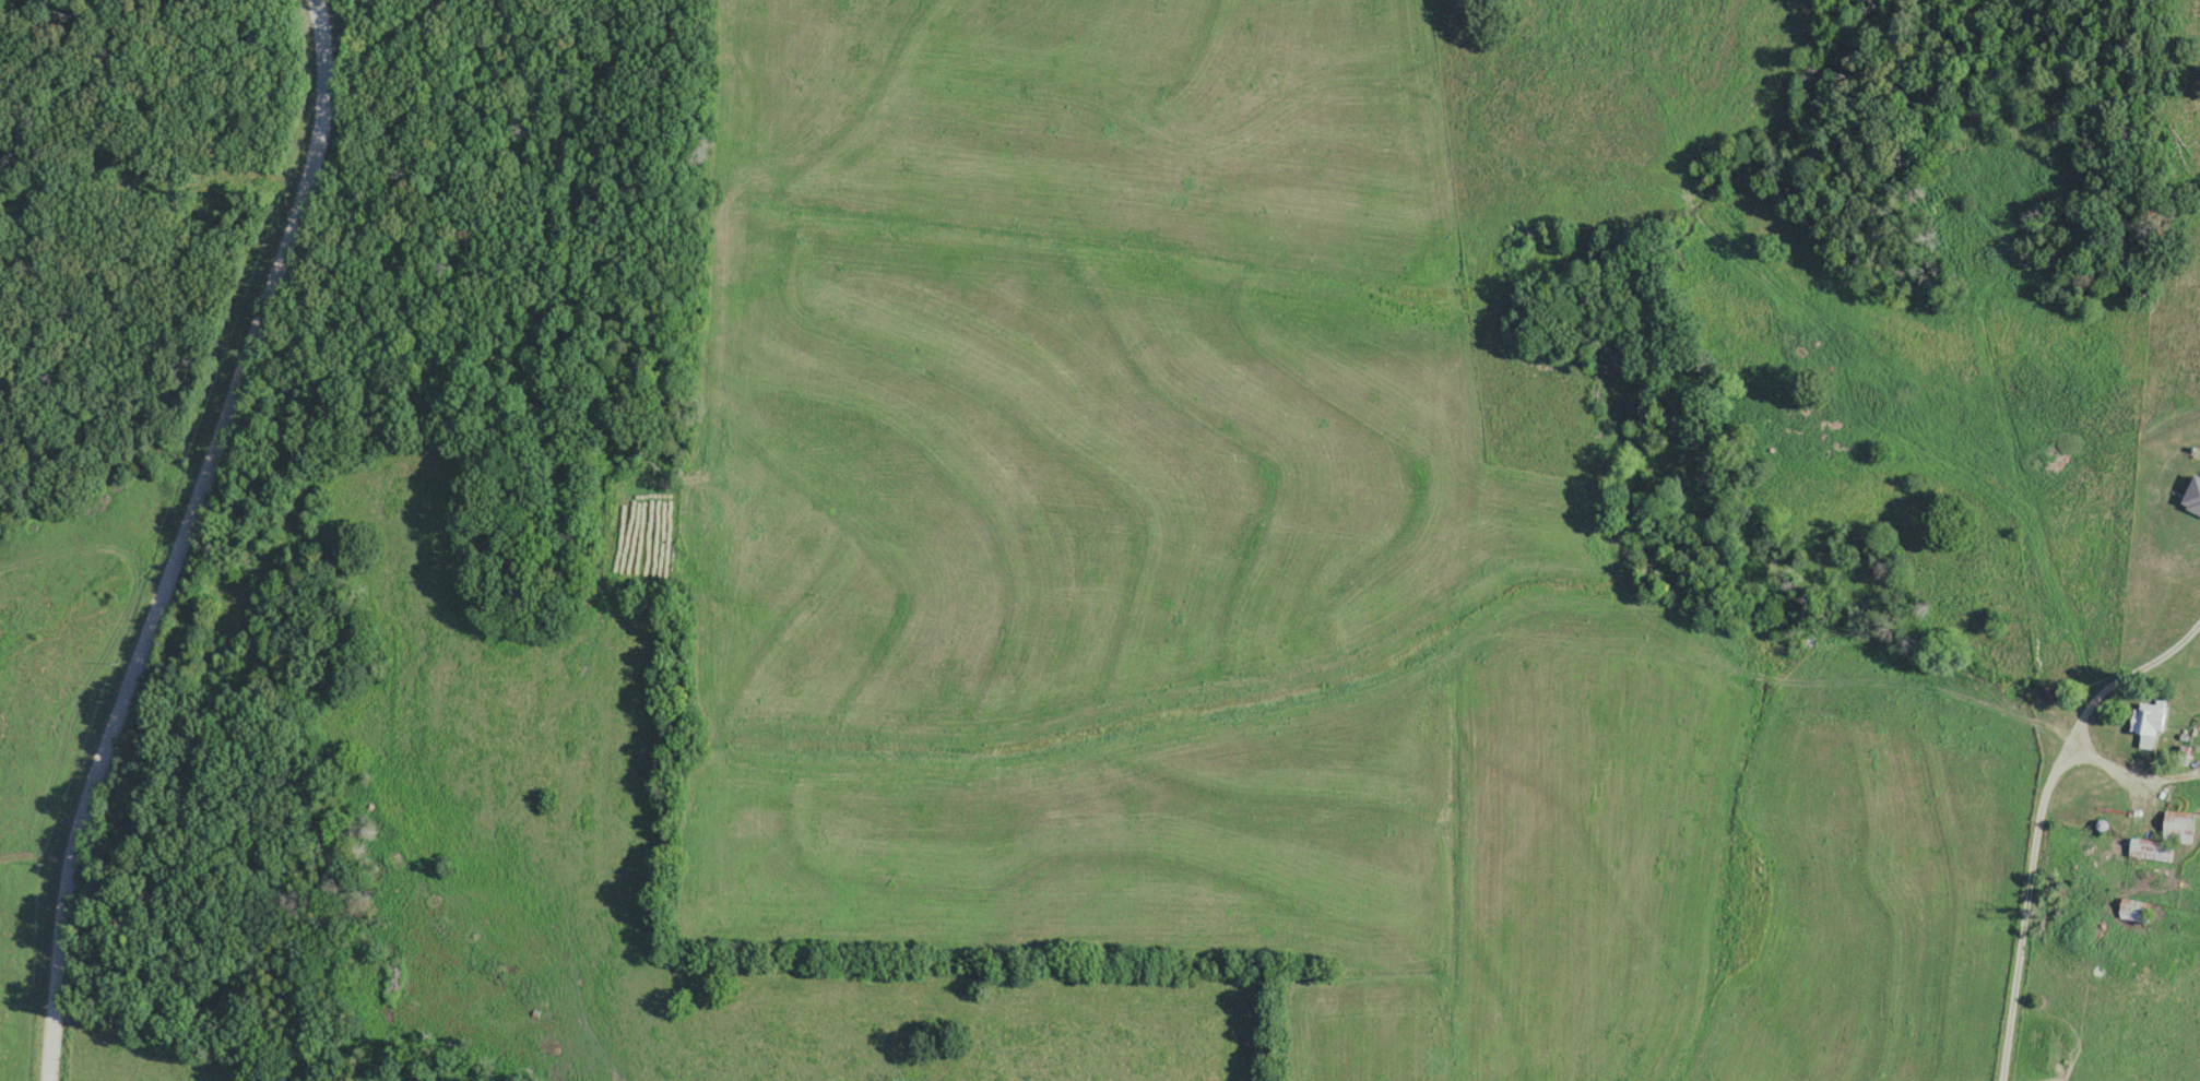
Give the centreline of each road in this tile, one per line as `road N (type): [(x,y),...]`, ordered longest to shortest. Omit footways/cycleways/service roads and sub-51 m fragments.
road 1 (residential): [(54,1080),(79,851),(103,764),(222,459),(327,141),(333,35),(319,0)]

